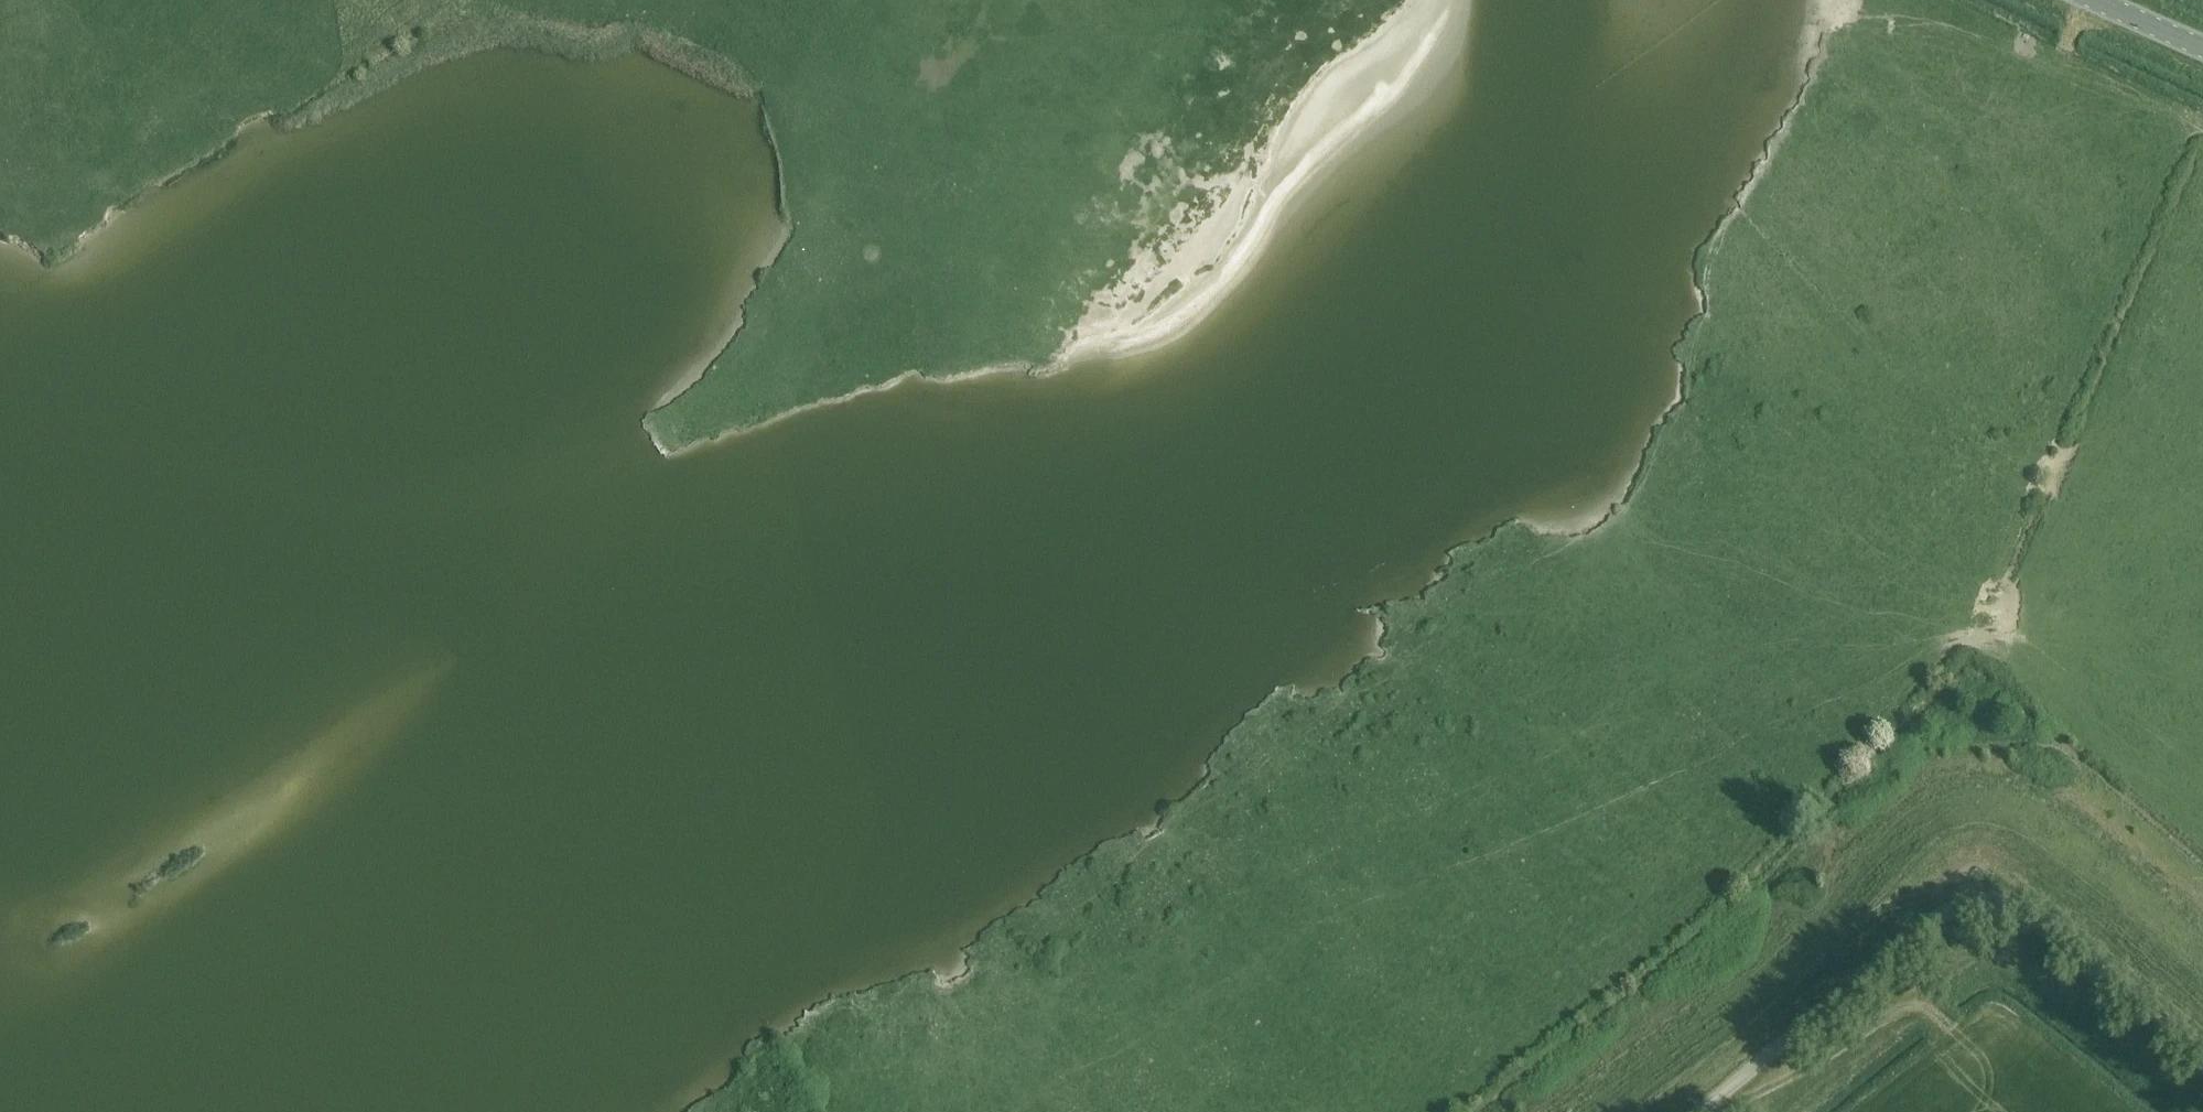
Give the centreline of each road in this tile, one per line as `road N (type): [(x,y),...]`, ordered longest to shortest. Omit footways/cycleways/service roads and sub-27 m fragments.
road 1 (unclassified): [(2202,1048),(2045,919),(2011,902),(1958,906),(1697,1111)]
road 2 (tertiary): [(2202,49),(2091,0)]

